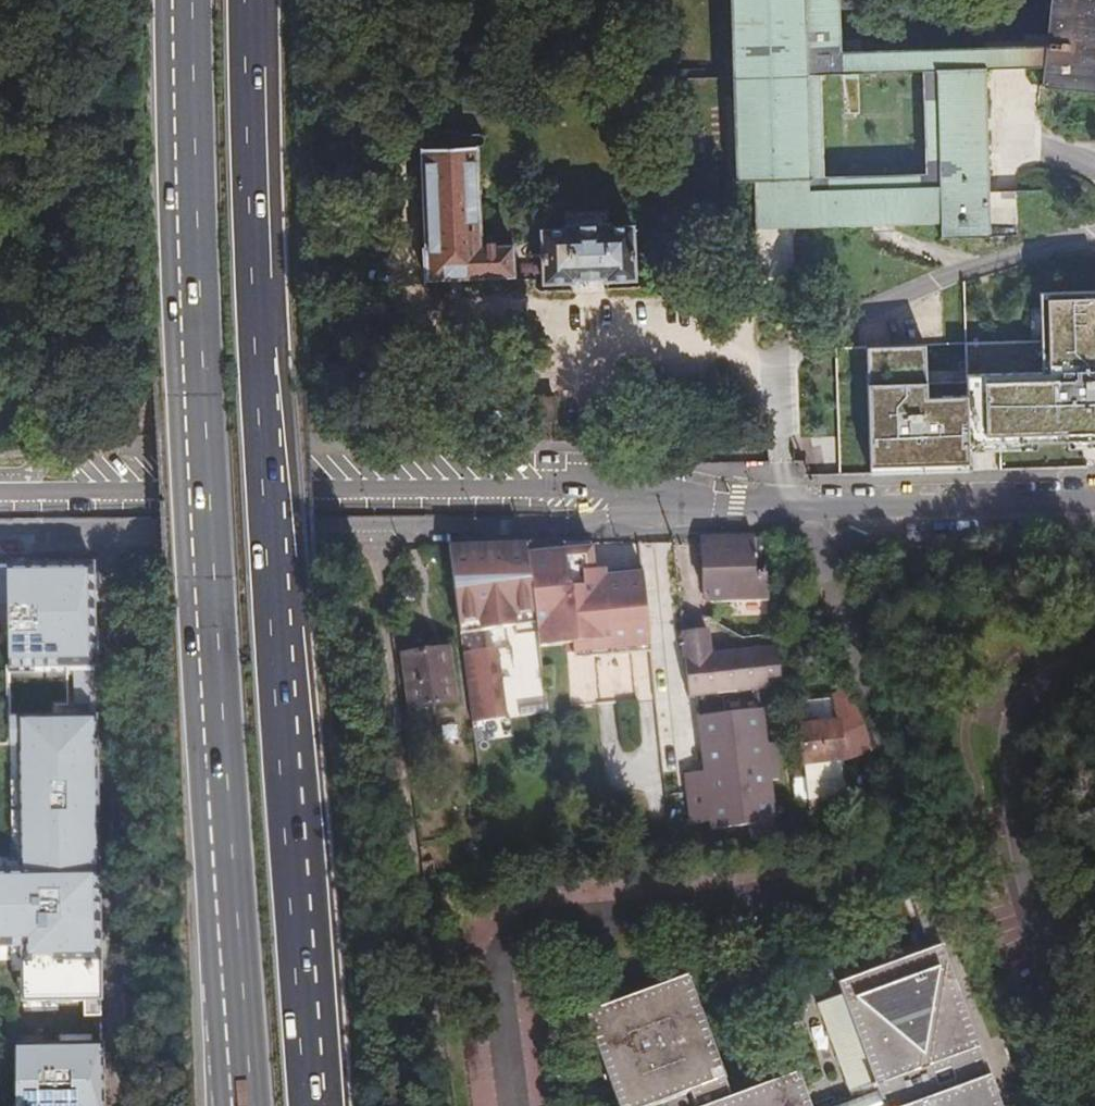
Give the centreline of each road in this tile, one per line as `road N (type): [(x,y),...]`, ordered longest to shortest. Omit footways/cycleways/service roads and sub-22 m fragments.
road 1 (trunk): [(315,1105),(274,580),(245,0)]
road 2 (trunk): [(184,0),(237,1105)]
road 3 (secondary): [(0,491),(586,483),(681,505)]
road 4 (residential): [(0,535),(584,525),(681,505)]
road 5 (secondary): [(681,505),(1094,503)]

